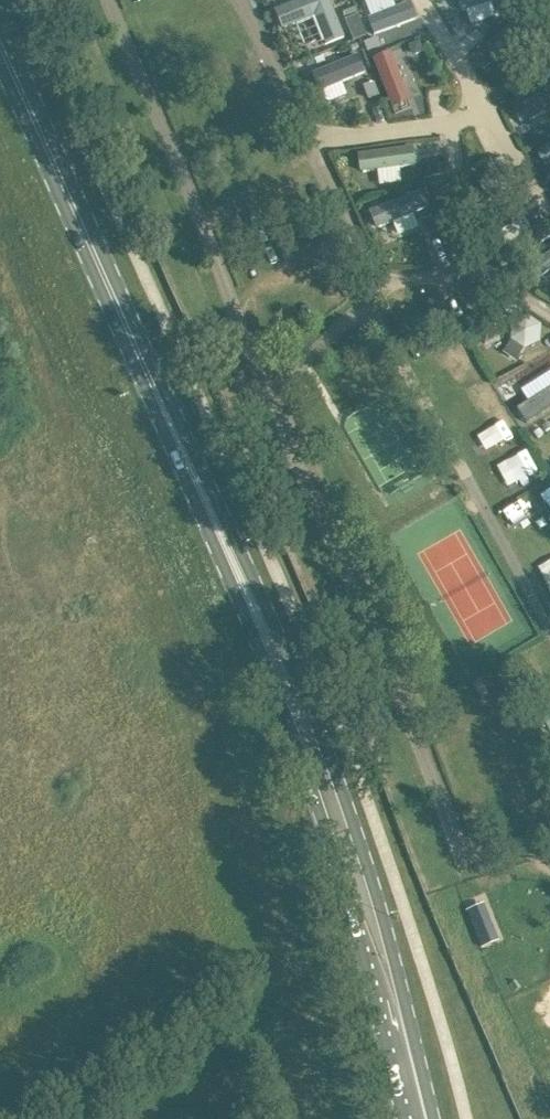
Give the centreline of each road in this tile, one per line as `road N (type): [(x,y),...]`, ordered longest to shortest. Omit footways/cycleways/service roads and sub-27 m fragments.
road 1 (primary): [(414,1118),(345,858),(249,594),(0,16)]

